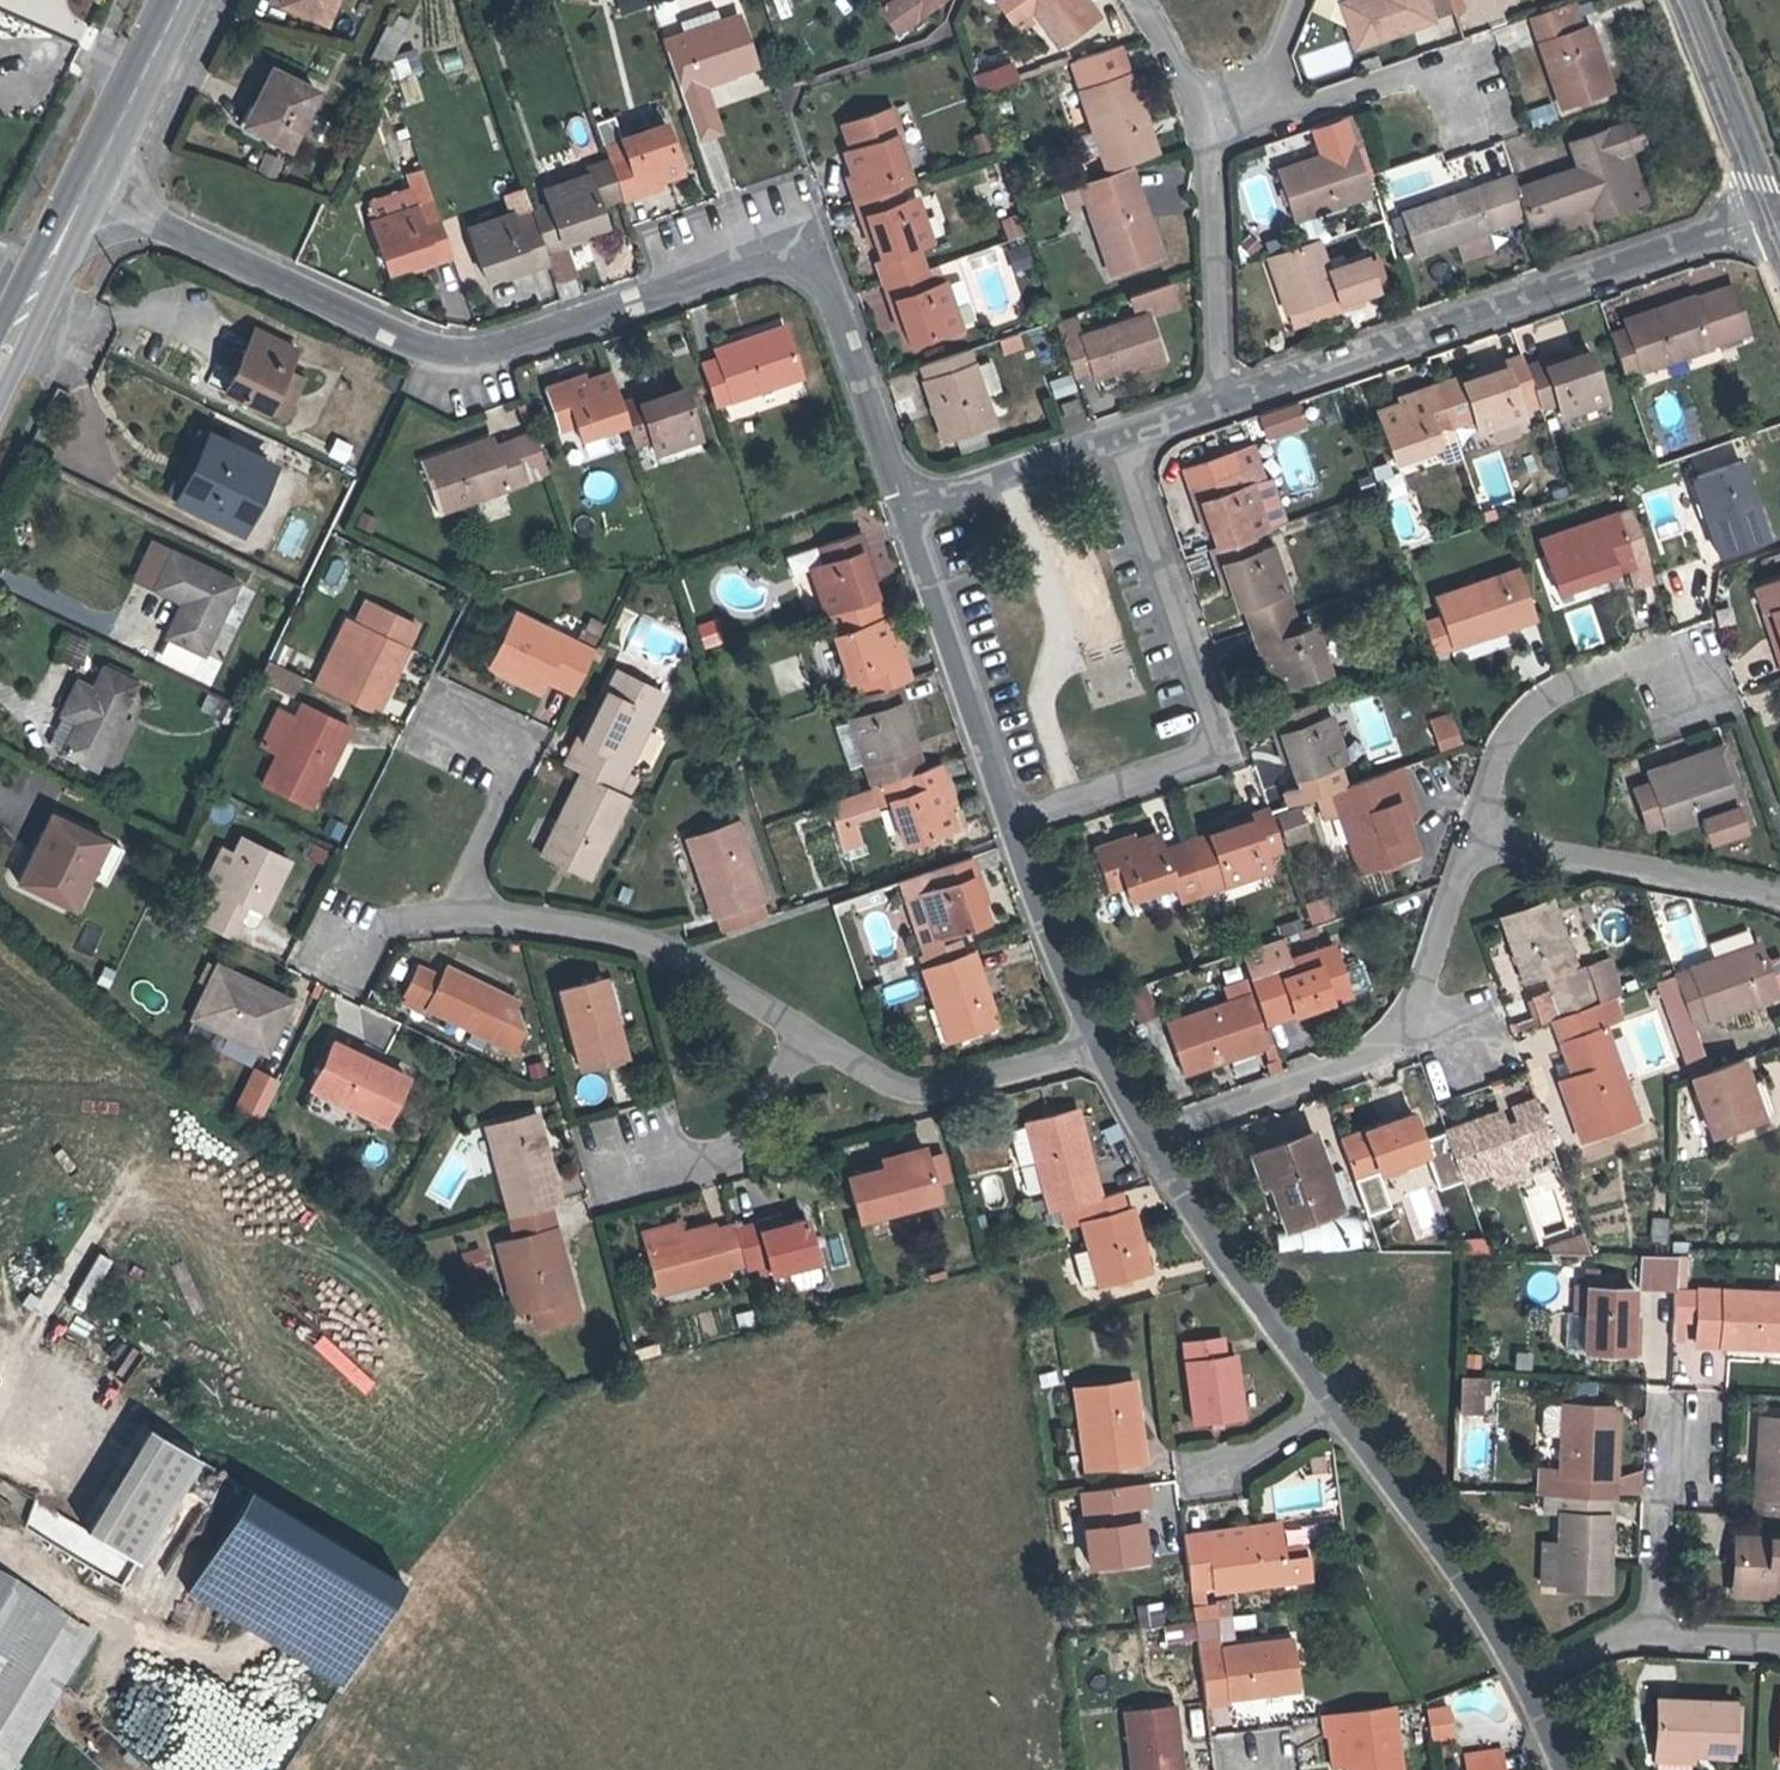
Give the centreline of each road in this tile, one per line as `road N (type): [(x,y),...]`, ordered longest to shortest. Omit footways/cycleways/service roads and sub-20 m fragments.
road 1 (residential): [(86,194),(436,360),(478,358),(767,260),(790,263),(814,275),(896,512)]
road 2 (residential): [(1770,213),(1222,400)]
road 3 (residential): [(1005,824),(1226,751),(1120,435)]
road 4 (residential): [(1152,1136),(1379,1053),(1409,1015),(1472,837)]
road 5 (residential): [(811,1032),(708,968),(634,938),(457,908)]
road 6 (residential): [(1335,1399),(1486,1594),(1530,1680)]
road 7 (residential): [(896,512),(1005,824)]
road 8 (residential): [(1152,1136),(1232,1261),(1335,1399)]
road 9 (residential): [(1472,837),(1779,904)]
road 10 (residential): [(1472,837),(1501,751),(1531,709),(1577,679),(1688,644)]
road 11 (residential): [(1097,1051),(947,1090),(898,1086),(811,1032)]
road 12 (residential): [(1222,400),(1216,168),(1207,140)]
road 13 (residential): [(1005,824),(1097,1051)]
road 14 (residential): [(811,1032),(733,1150),(638,1178)]
road 15 (residential): [(1120,435),(896,512)]
road 16 (residential): [(457,908),(515,771),(436,733)]
road 17 (tertiary): [(1770,213),(1687,0)]
road 18 (primary): [(182,0),(86,194)]
road 19 (residential): [(1257,125),(1464,65)]
road 20 (primary): [(86,194),(0,364)]
road 21 (residential): [(1647,1633),(1667,1451)]
road 22 (residential): [(1207,140),(1187,74),(1139,0)]
road 23 (residential): [(1257,125),(1302,0)]
road 24 (residential): [(1647,1633),(1779,1639)]
road 25 (residential): [(1335,1399),(1229,1471)]
road 26 (residential): [(1530,1680),(1647,1633)]

